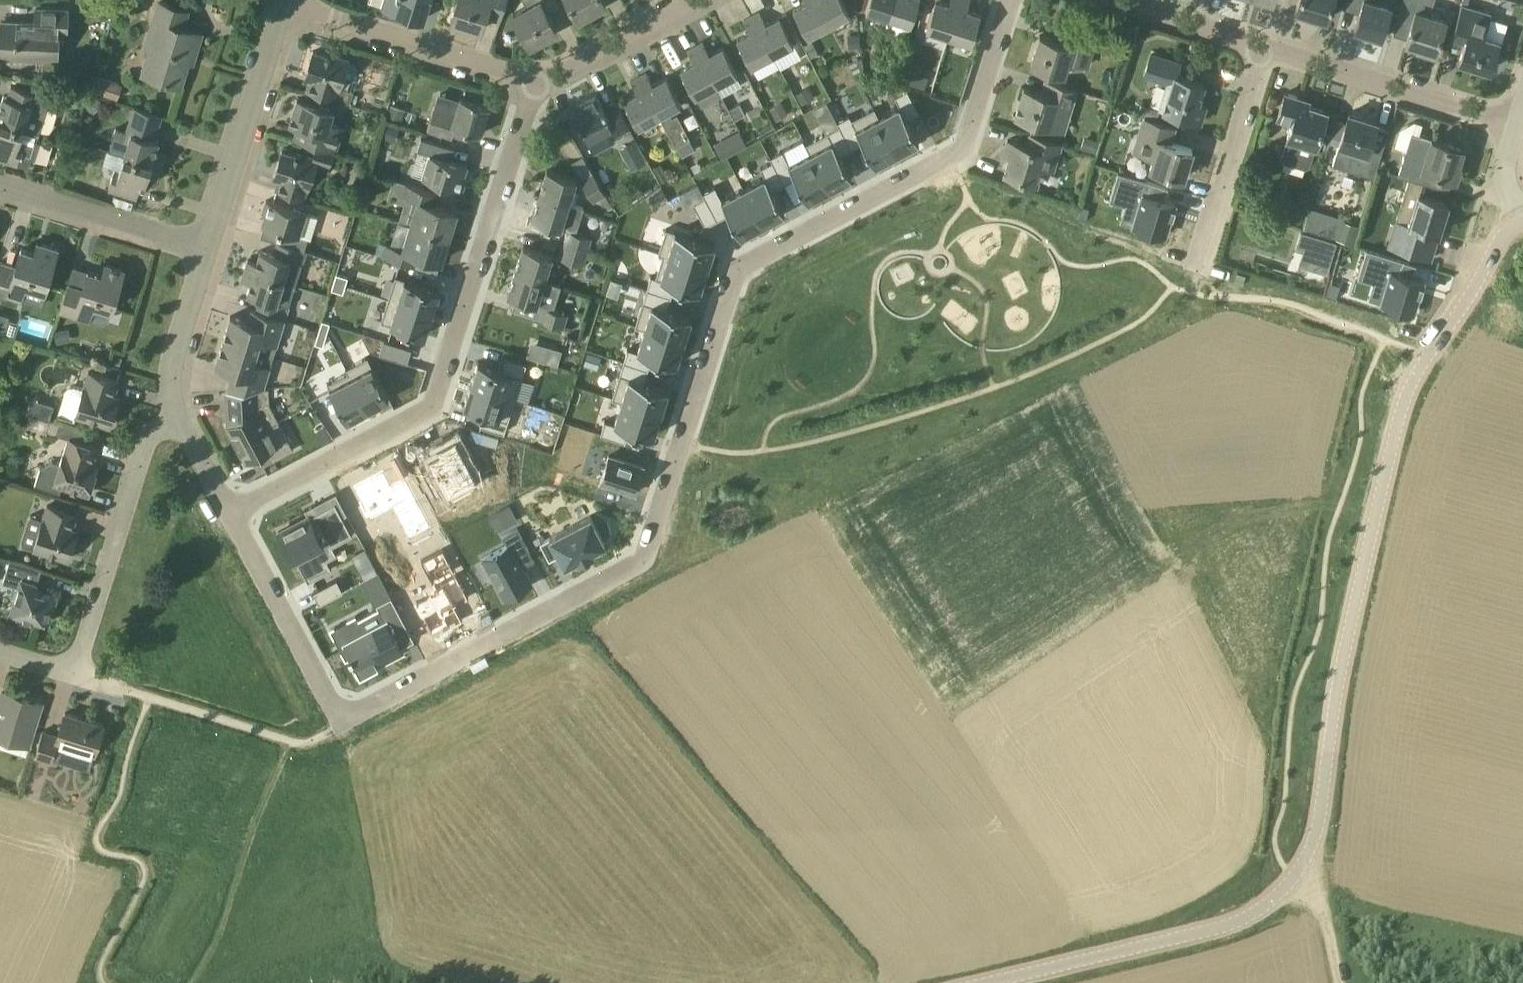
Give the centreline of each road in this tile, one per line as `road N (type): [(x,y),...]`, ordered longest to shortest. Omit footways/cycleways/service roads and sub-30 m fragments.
road 1 (residential): [(235,515),(339,721),(648,557),(739,268),(962,150),(1009,0)]
road 2 (unclassified): [(986,982),(1228,926),(1285,890),(1307,860),(1397,424),(1439,341),(1520,221)]
road 3 (residential): [(235,515),(430,410),(533,89)]
road 4 (unclassified): [(76,671),(124,501),(141,461),(179,415)]
road 5 (residential): [(1518,125),(1260,50)]
road 6 (residential): [(533,89),(280,5)]
road 7 (residential): [(204,249),(280,5)]
road 8 (unclassified): [(204,249),(0,187)]
road 9 (residential): [(710,0),(533,89)]
road 10 (residential): [(179,415),(166,377),(204,249)]
road 11 (residential): [(1260,50),(1095,0)]
road 12 (residential): [(1212,210),(1260,50)]

